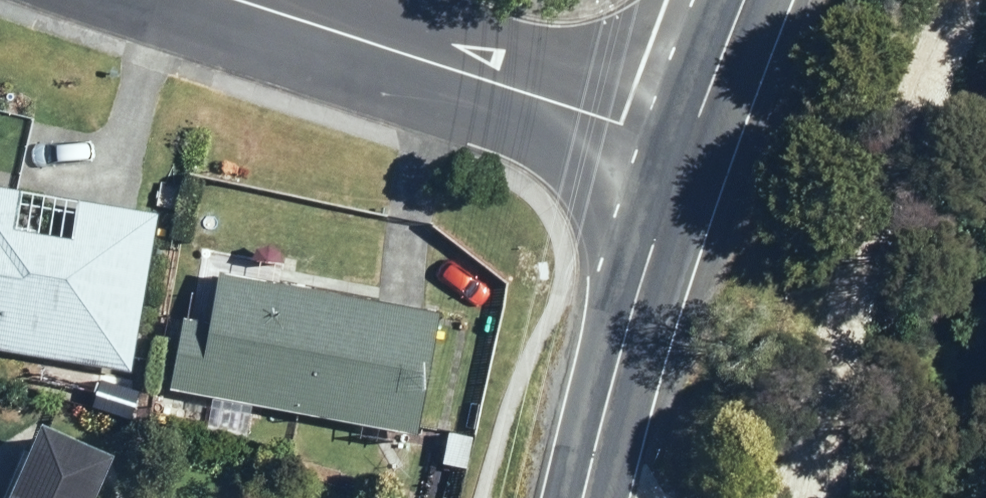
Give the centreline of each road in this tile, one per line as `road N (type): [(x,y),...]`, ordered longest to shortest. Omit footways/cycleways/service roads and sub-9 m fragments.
road 1 (residential): [(648,142),(191,0)]
road 2 (secondary): [(648,142),(565,497)]
road 3 (secondary): [(700,0),(648,142)]

